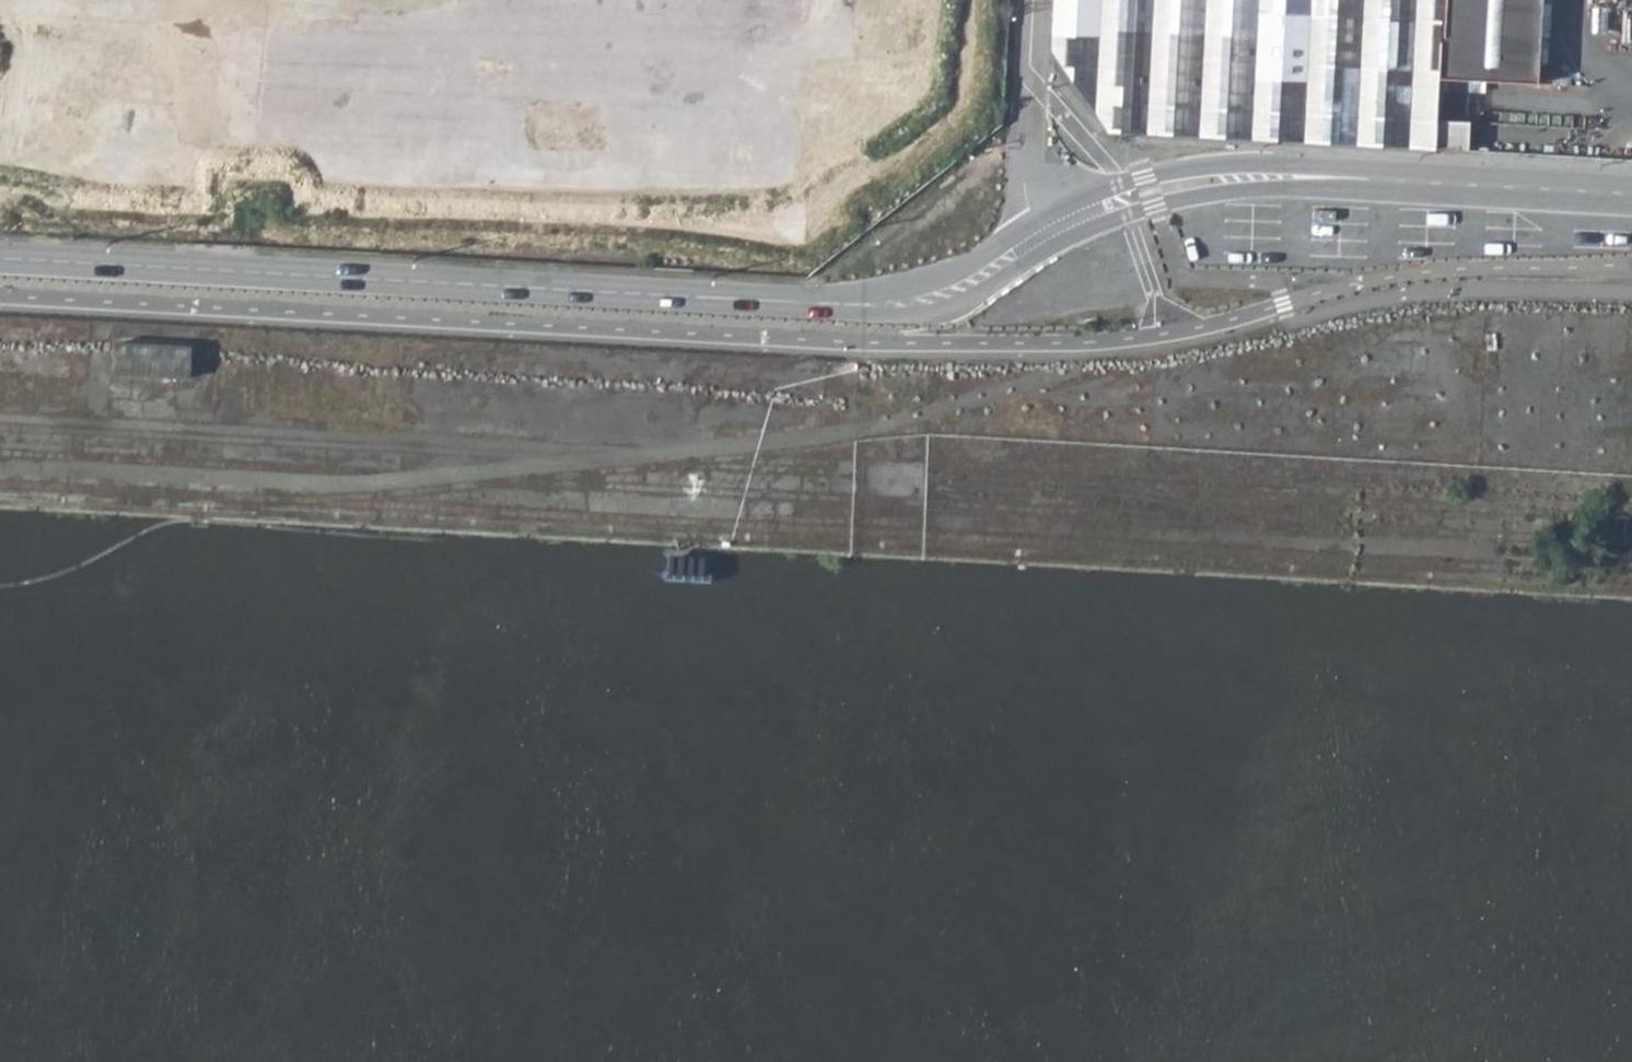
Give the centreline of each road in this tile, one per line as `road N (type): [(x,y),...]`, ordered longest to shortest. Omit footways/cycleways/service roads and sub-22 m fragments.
road 1 (secondary): [(0,260),(855,310),(968,285),(1043,231)]
road 2 (secondary): [(1043,231),(1134,193),(1235,174),(1631,196)]
road 3 (residential): [(1043,231),(1030,209),(1027,178),(1032,68)]

